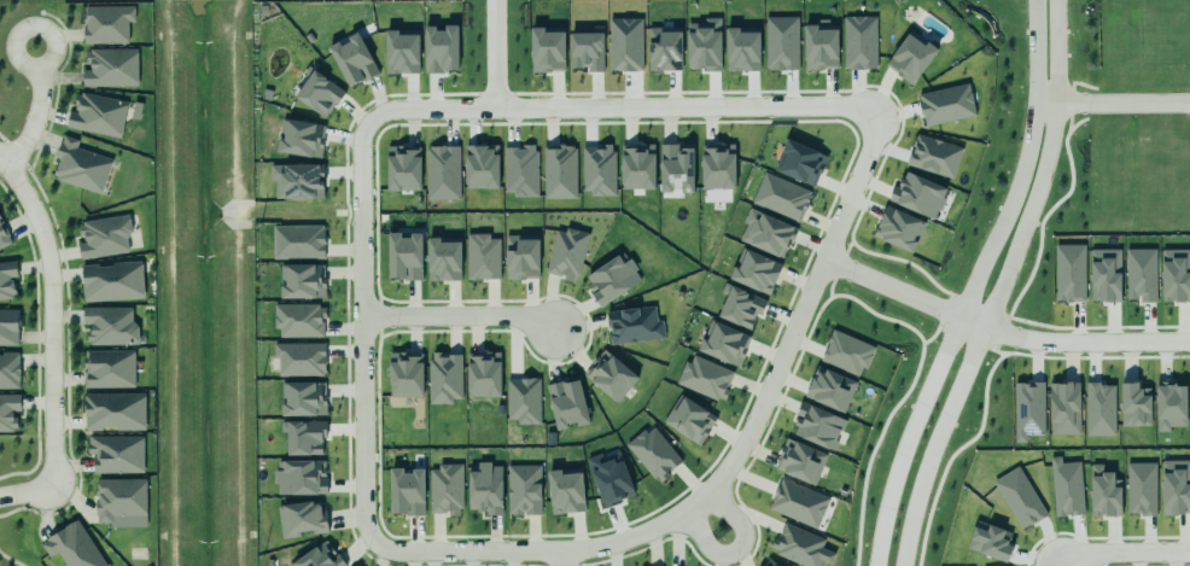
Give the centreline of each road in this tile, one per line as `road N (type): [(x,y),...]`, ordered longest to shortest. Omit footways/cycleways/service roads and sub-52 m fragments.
road 1 (residential): [(357,202),(358,129),(371,115),(868,109),(846,204)]
road 2 (residential): [(371,541),(402,552),(562,550),(625,539),(681,509),(724,471),(752,424),(846,204)]
road 3 (track): [(262,0),(239,14),(233,30),(239,565)]
road 4 (residential): [(967,362),(1044,158),(1054,0)]
road 5 (residential): [(1032,0),(1025,153),(943,351)]
road 6 (residential): [(357,202),(362,510),(371,541)]
road 7 (residential): [(53,474),(46,255),(27,198),(0,162)]
road 8 (residential): [(943,351),(889,483),(871,565)]
road 9 (residential): [(898,565),(911,506),(967,362)]
road 10 (residential): [(822,258),(1019,337)]
road 11 (residential): [(360,316),(511,315),(553,328)]
road 12 (residential): [(1019,337),(1189,347)]
road 13 (residential): [(1032,100),(1189,102)]
road 14 (residential): [(681,509),(706,547),(733,549),(737,523),(705,491)]
road 15 (residential): [(1189,554),(1080,556),(1054,565)]
road 16 (residential): [(35,48),(37,106),(21,150),(2,164)]

